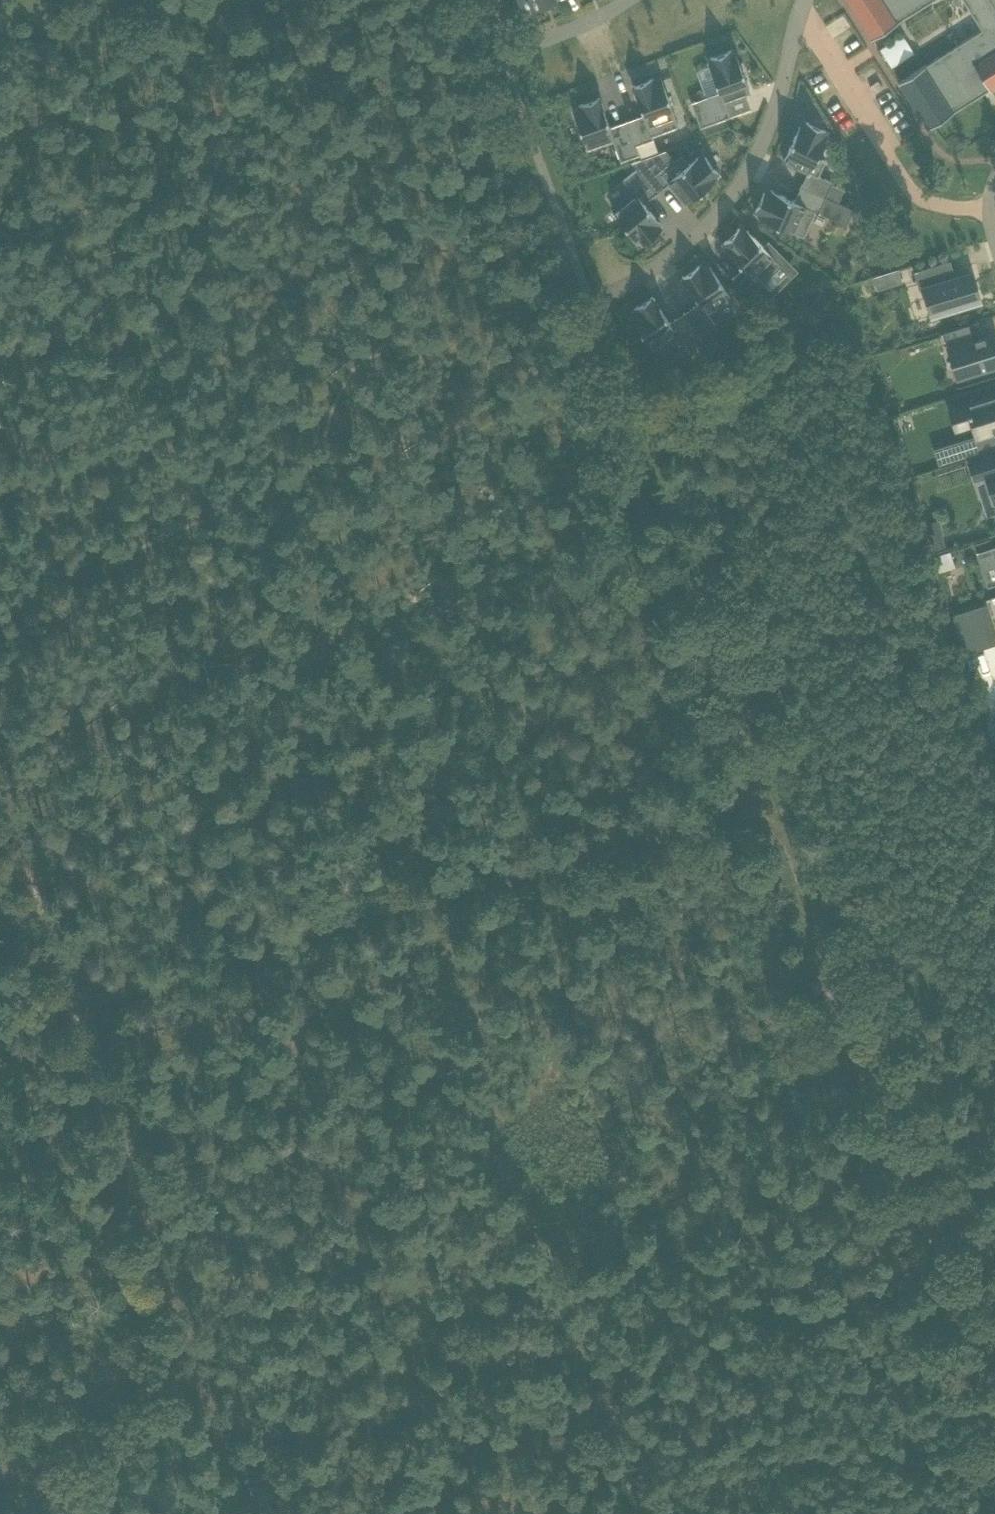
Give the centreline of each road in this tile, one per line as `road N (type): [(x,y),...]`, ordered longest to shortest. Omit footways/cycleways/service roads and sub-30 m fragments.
road 1 (residential): [(591,300),(705,230),(753,172),(809,0)]
road 2 (residential): [(625,0),(592,22),(502,57)]

